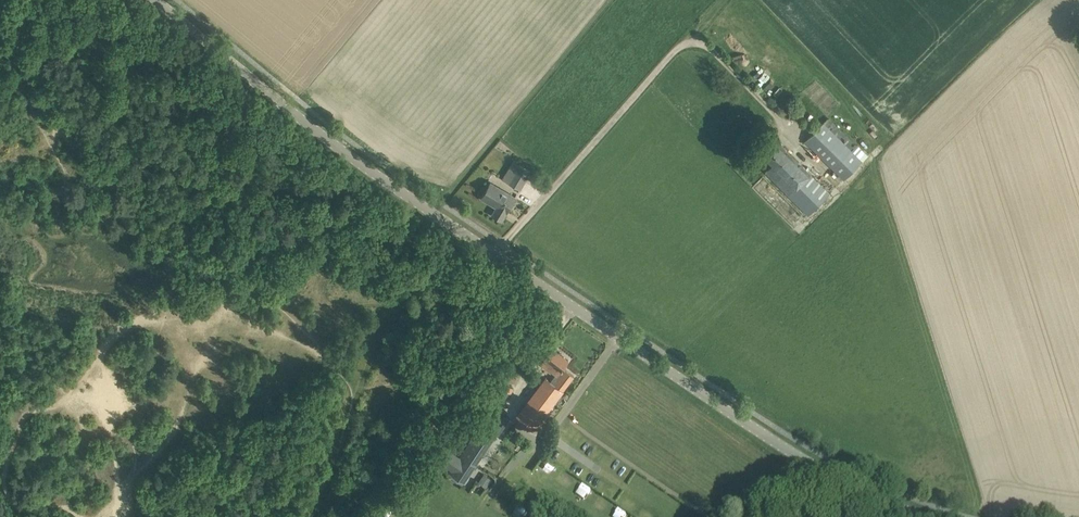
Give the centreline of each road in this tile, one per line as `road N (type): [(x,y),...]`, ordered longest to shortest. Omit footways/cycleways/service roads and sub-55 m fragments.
road 1 (unclassified): [(922,516),(812,464),(448,222),(333,143),(157,0)]
road 2 (track): [(791,135),(693,32),(496,254)]

